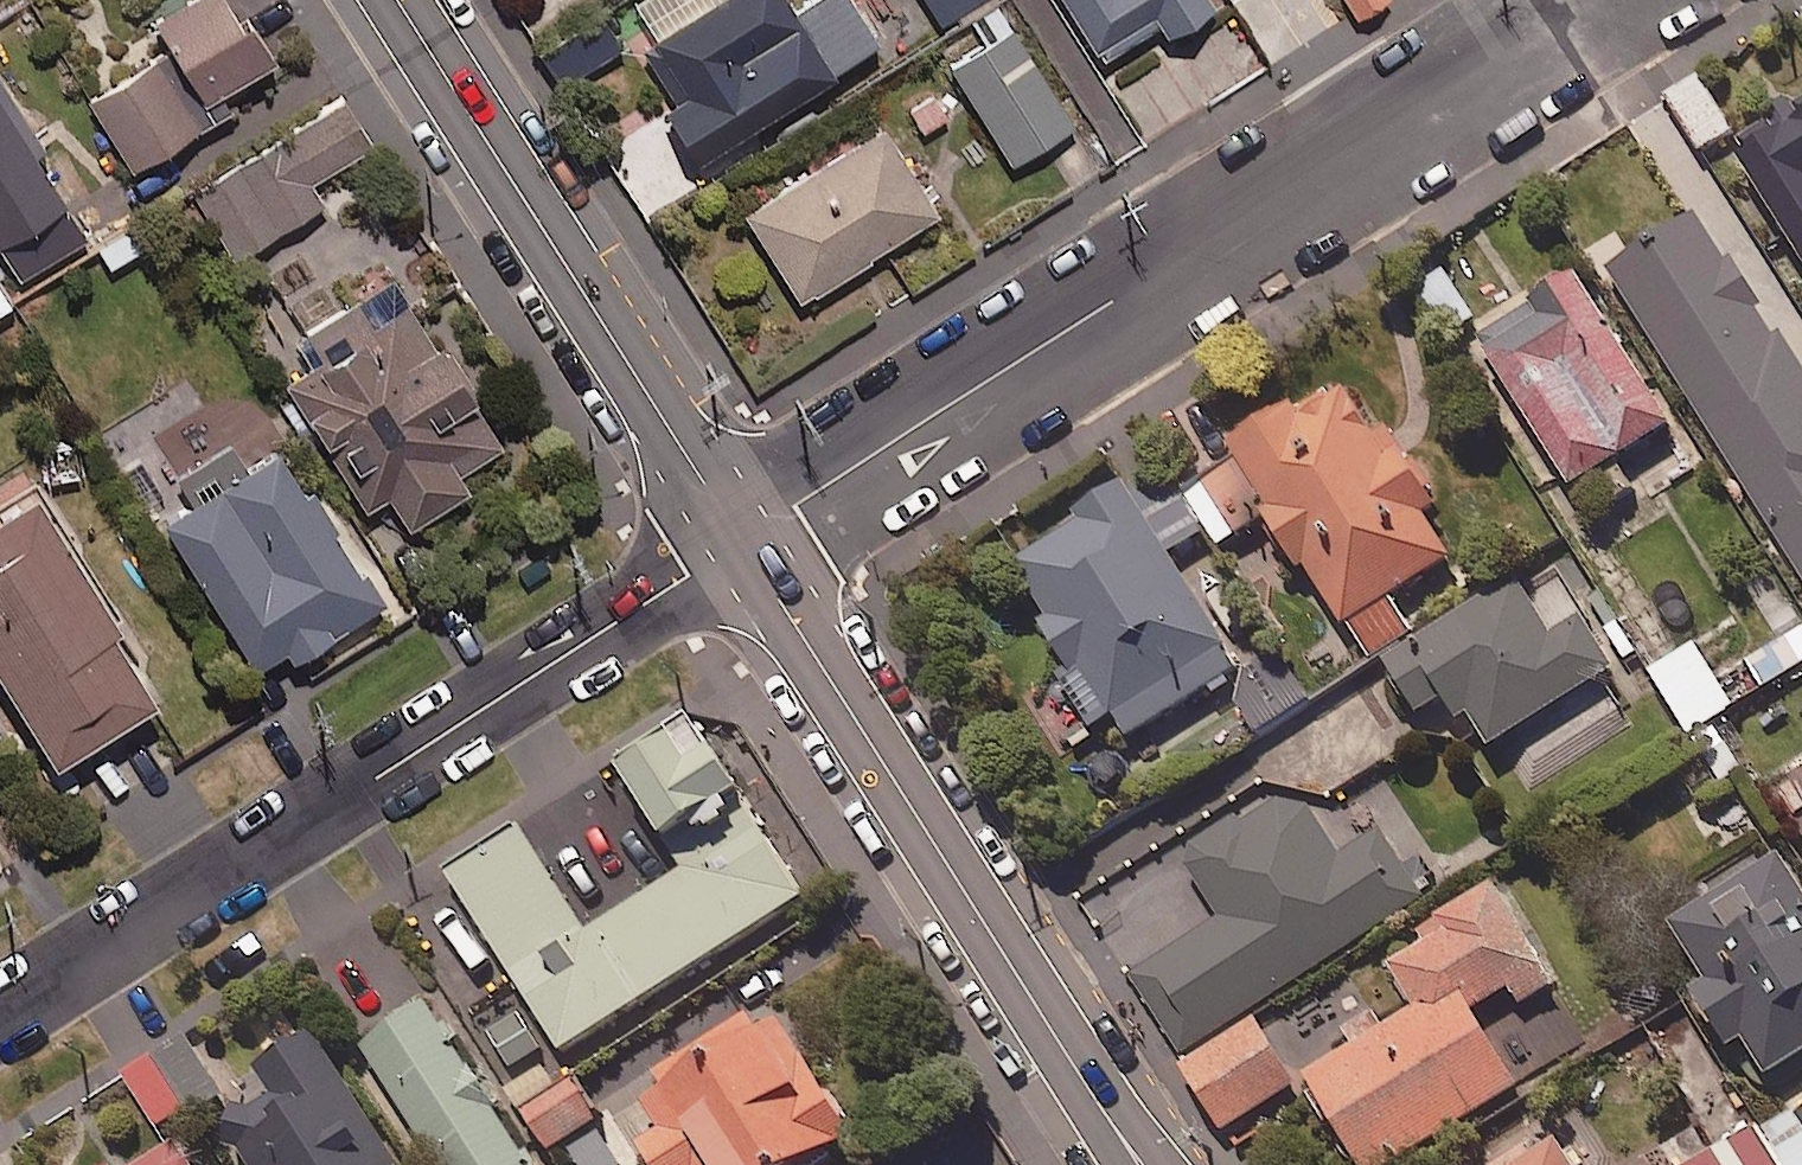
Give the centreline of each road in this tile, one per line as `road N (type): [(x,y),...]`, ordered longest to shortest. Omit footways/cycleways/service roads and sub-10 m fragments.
road 1 (residential): [(739,542),(1593,0)]
road 2 (residential): [(0,1012),(739,542)]
road 3 (tertiary): [(739,542),(1143,1164)]
road 4 (tertiary): [(397,0),(739,542)]

